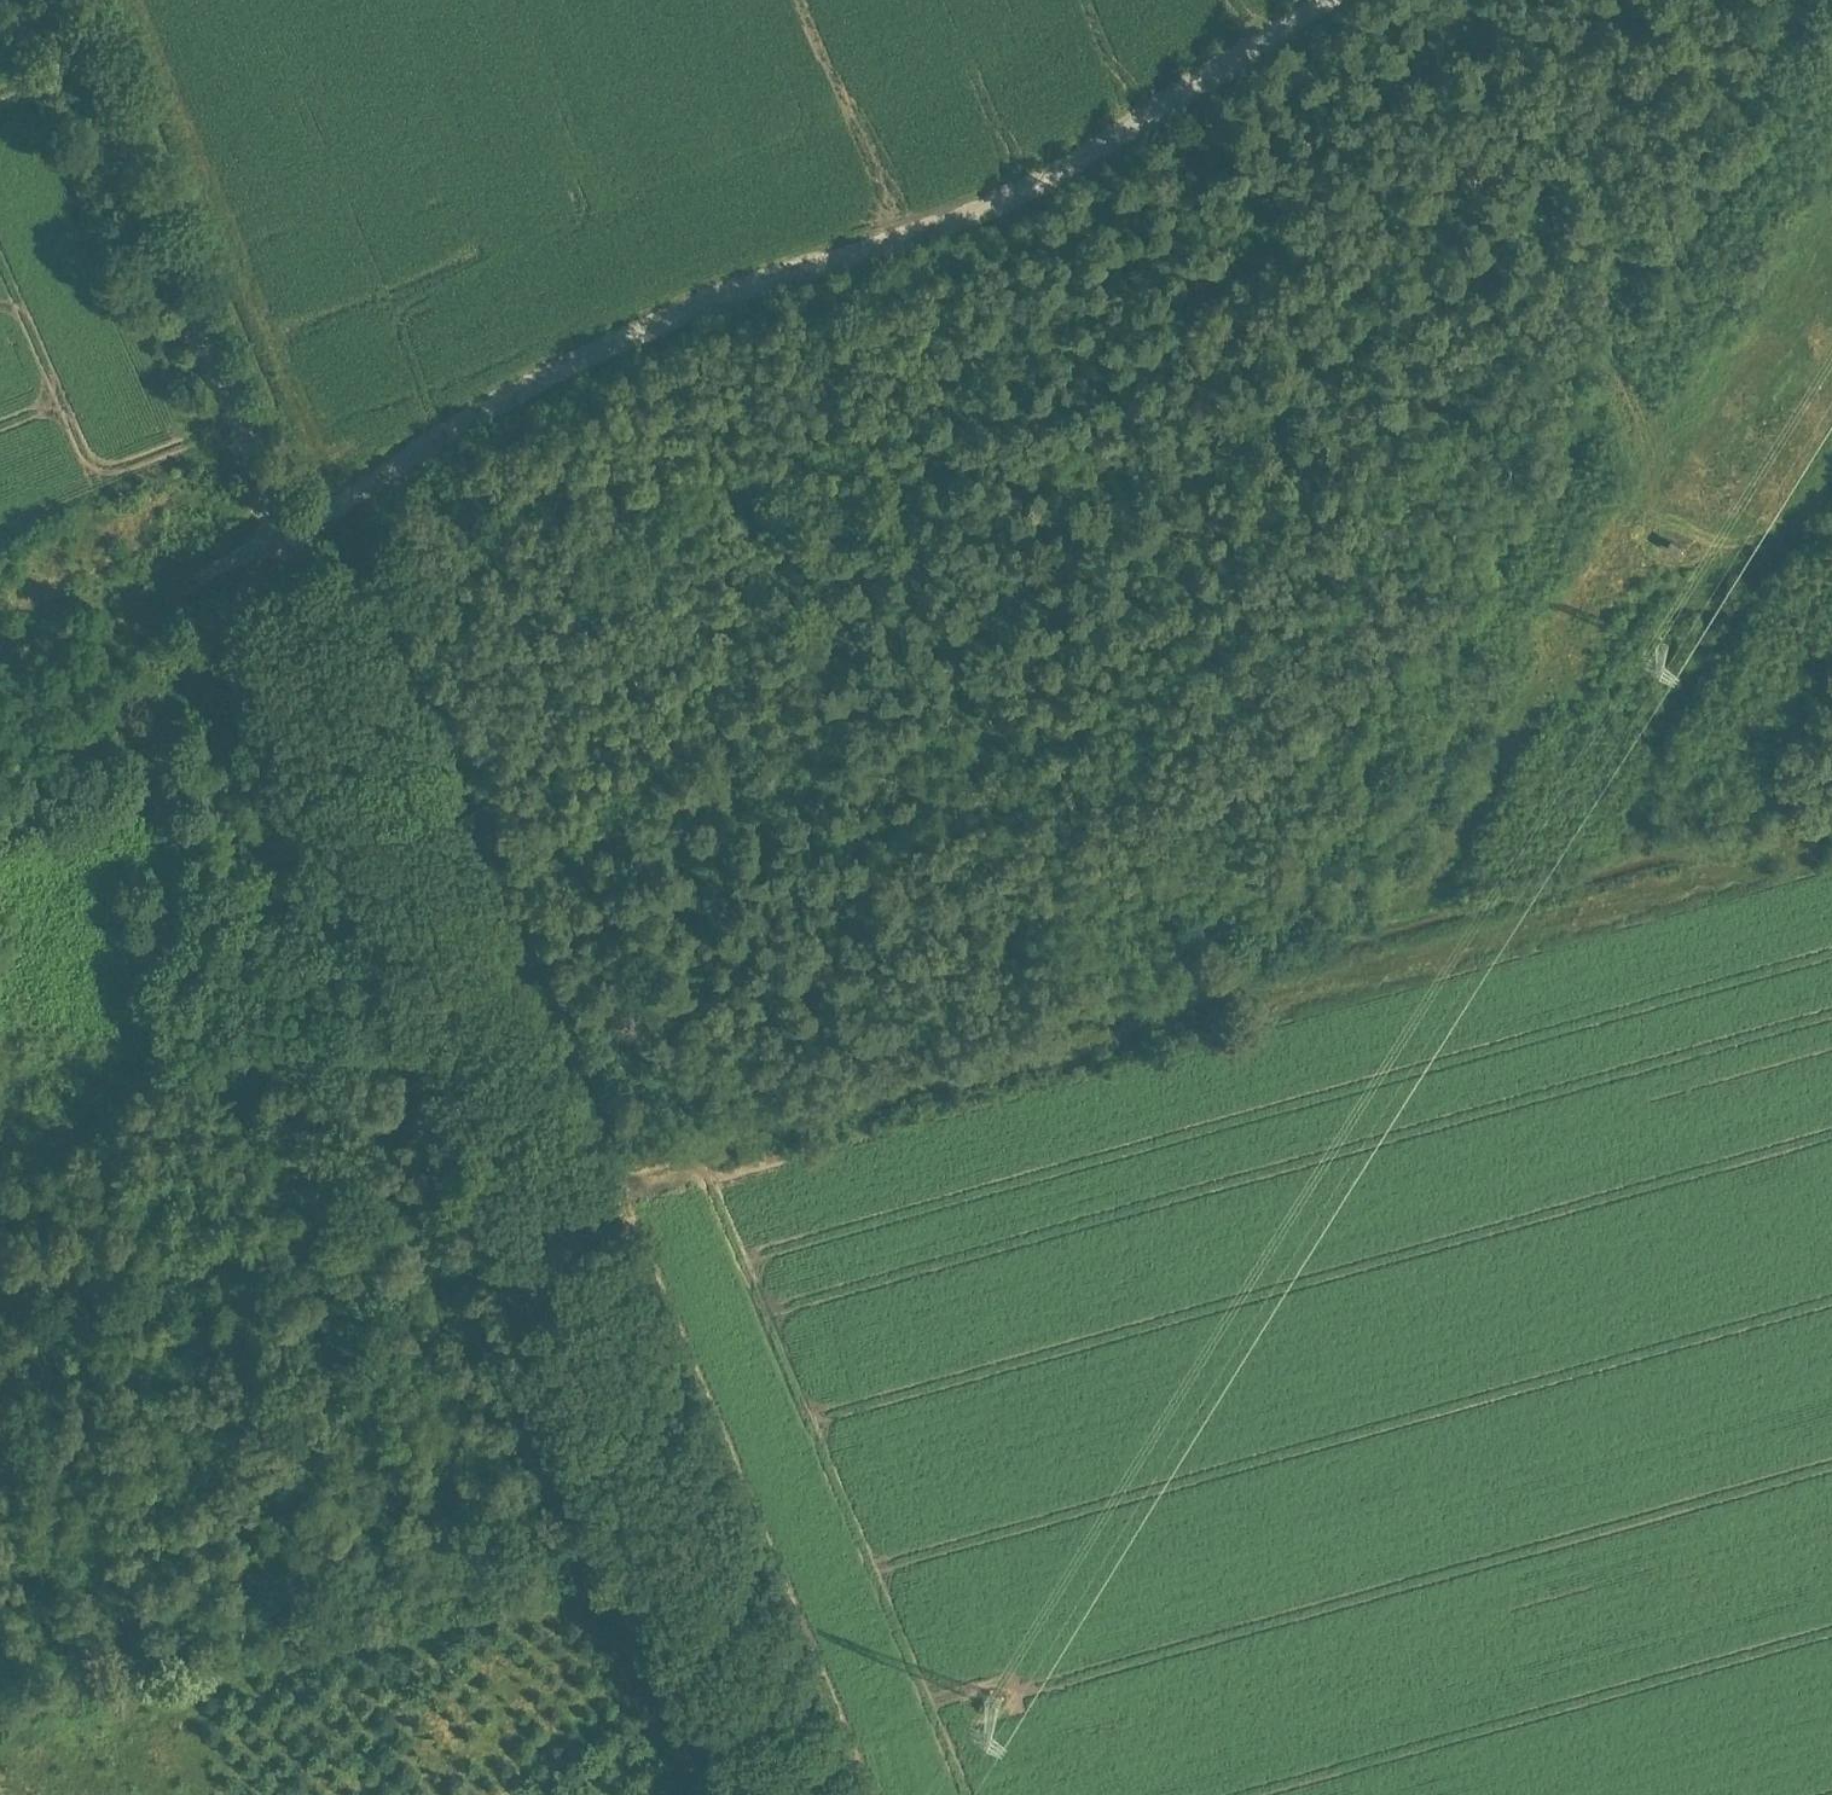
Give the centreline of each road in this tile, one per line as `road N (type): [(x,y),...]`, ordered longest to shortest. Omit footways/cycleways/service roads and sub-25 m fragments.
road 1 (unclassified): [(805,1794),(466,987),(293,536),(67,0)]
road 2 (track): [(0,659),(293,536),(610,351),(713,306),(1019,203),(1135,140),(1346,0)]
road 3 (track): [(554,1196),(1831,831)]

